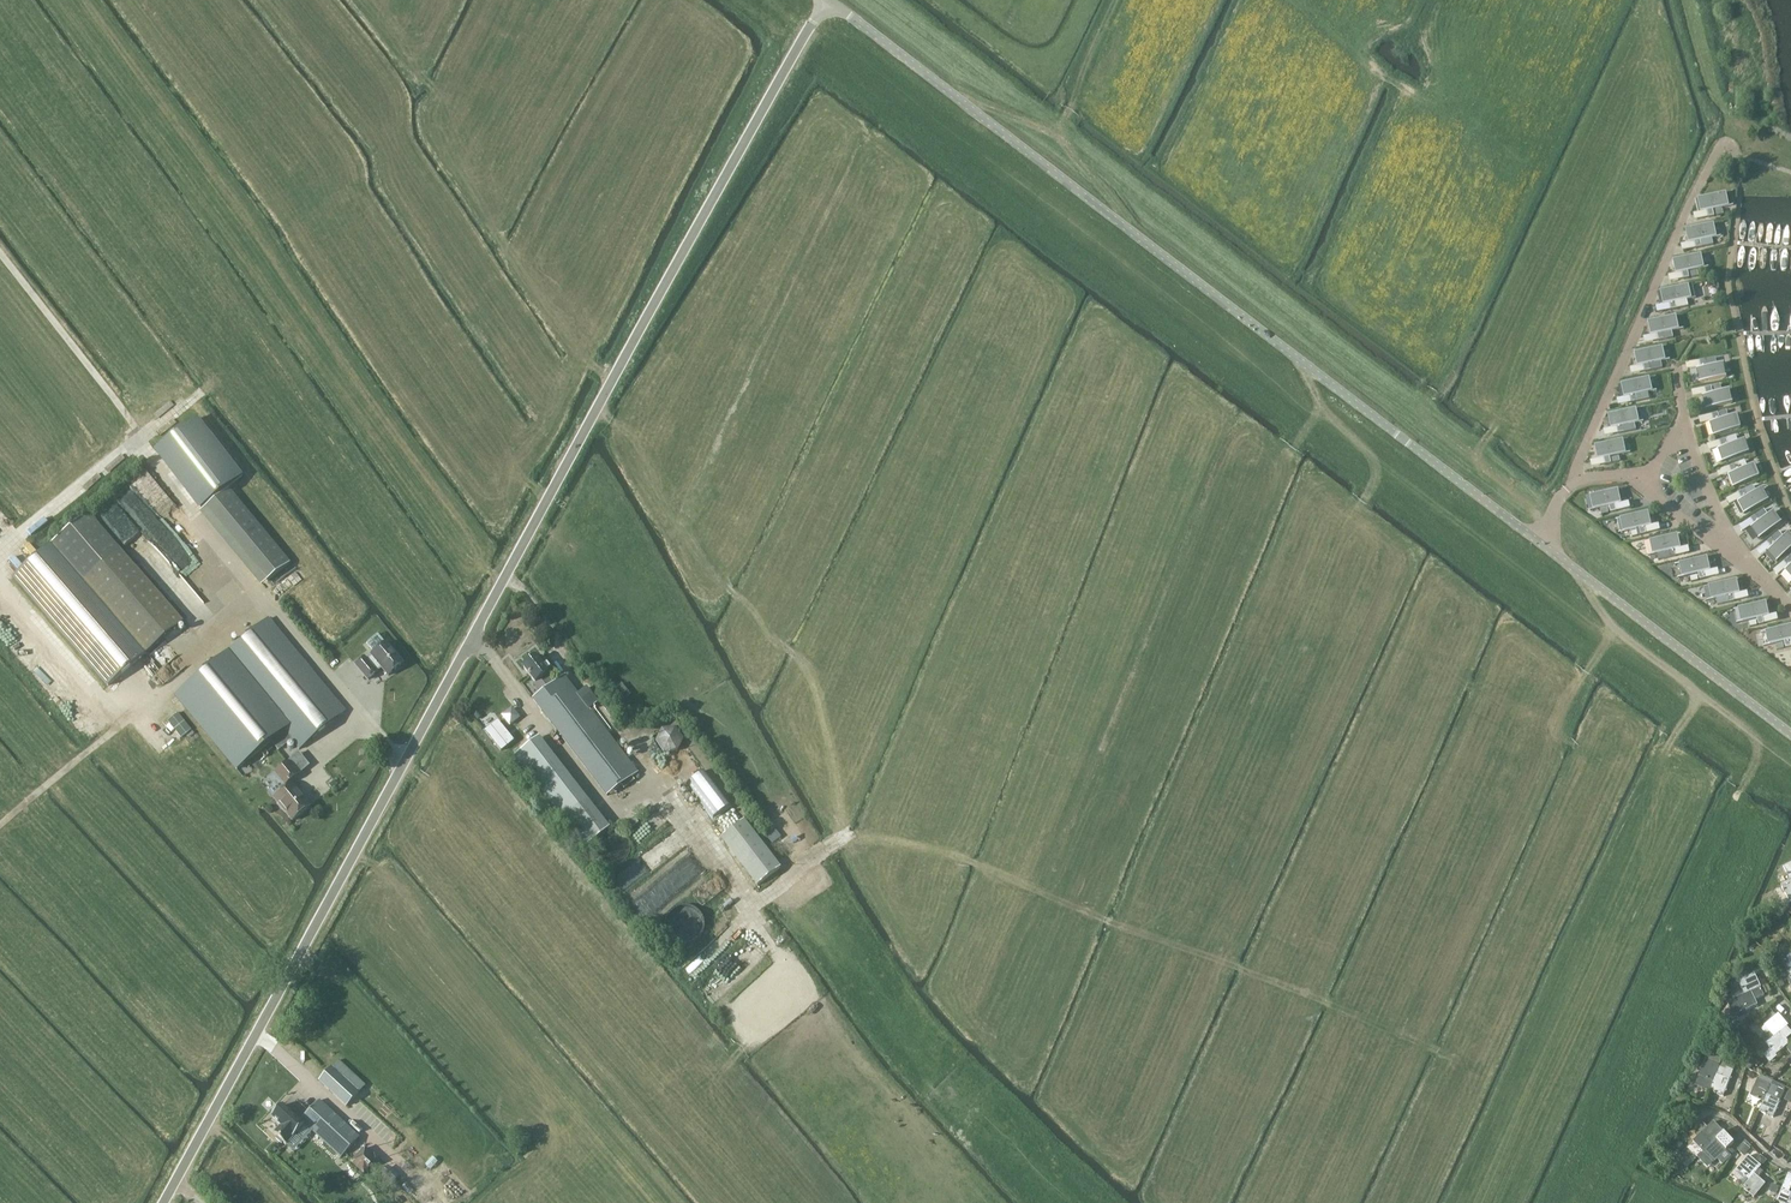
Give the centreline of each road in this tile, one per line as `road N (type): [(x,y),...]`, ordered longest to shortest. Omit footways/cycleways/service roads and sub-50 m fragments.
road 1 (unclassified): [(166,1202),(826,0)]
road 2 (tertiary): [(830,0),(1790,734)]
road 3 (track): [(1740,786),(1760,758),(1754,733),(1624,637),(1574,569)]
road 4 (track): [(0,252),(145,440)]
road 5 (track): [(1128,229),(1059,133),(966,104)]
road 6 (track): [(1361,506),(1379,485),(1382,463),(1319,409),(1299,359)]

